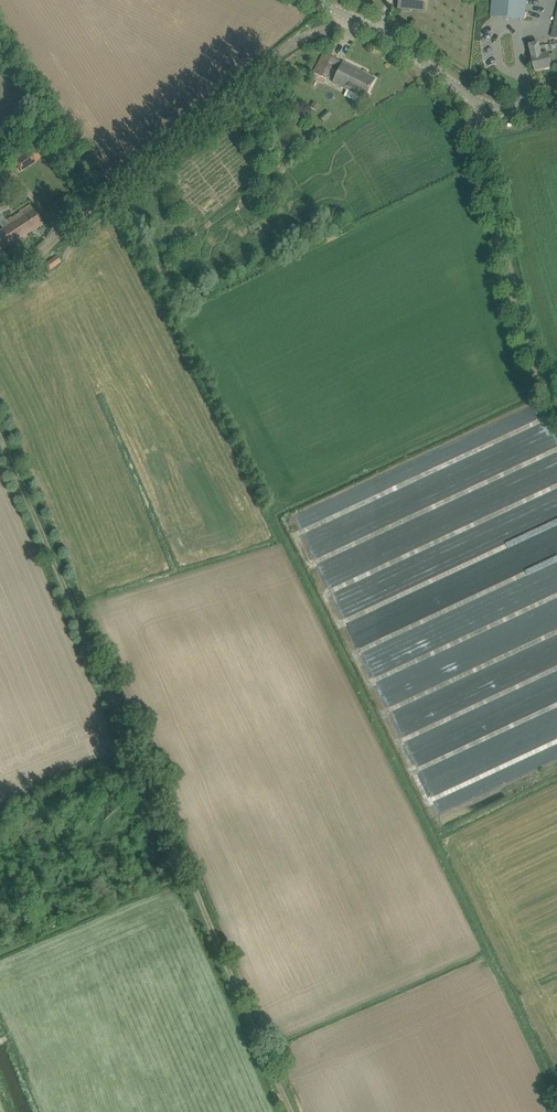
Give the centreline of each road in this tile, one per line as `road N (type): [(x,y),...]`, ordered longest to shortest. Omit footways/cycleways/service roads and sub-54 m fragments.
road 1 (track): [(291,1111),(0,437)]
road 2 (unclassified): [(0,278),(241,85),(349,15)]
road 3 (unclassified): [(556,402),(526,344),(479,135),(488,107)]
road 4 (unclassified): [(488,107),(349,15)]

